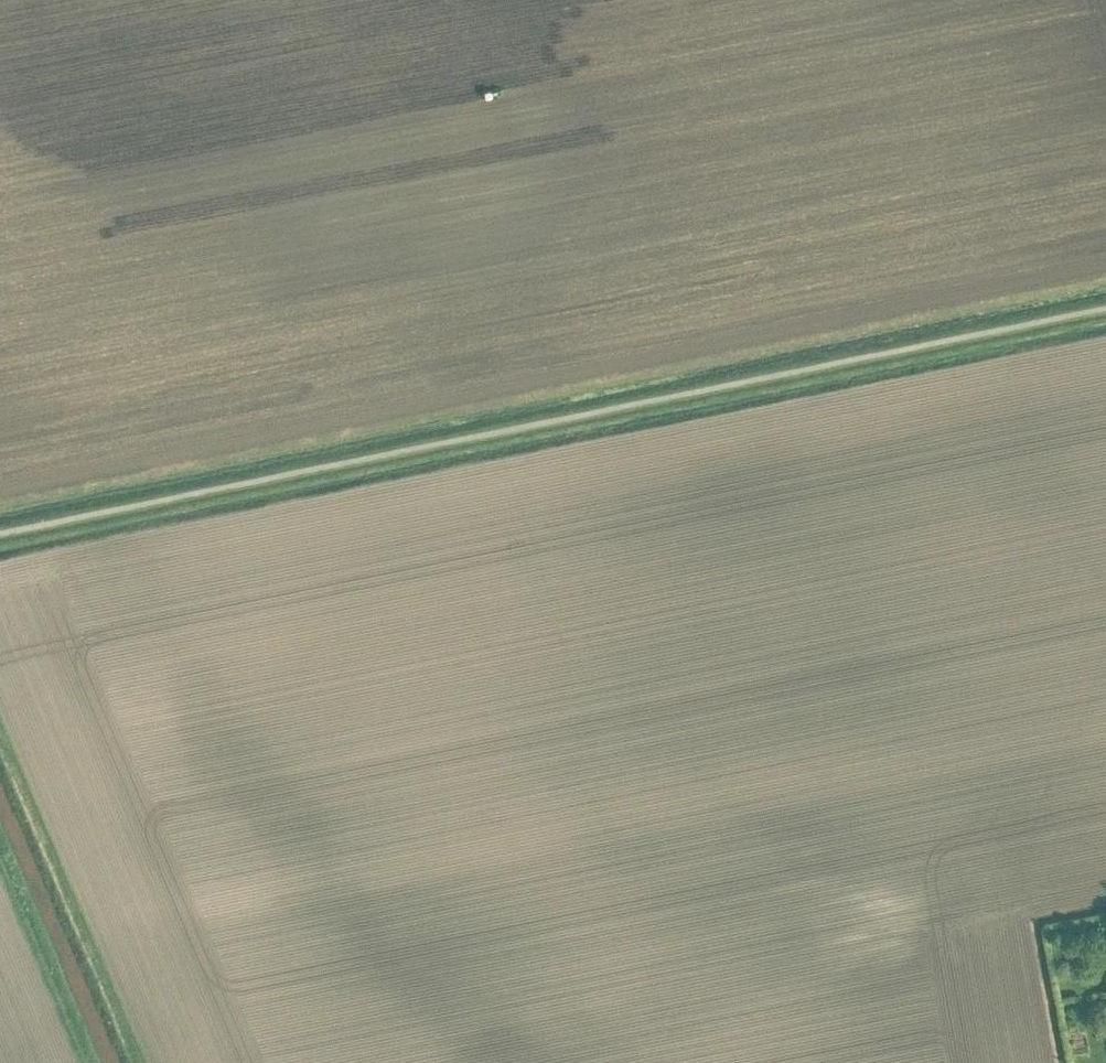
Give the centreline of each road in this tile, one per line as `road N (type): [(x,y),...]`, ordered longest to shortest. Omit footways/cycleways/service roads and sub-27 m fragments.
road 1 (track): [(137,1062),(0,739)]

